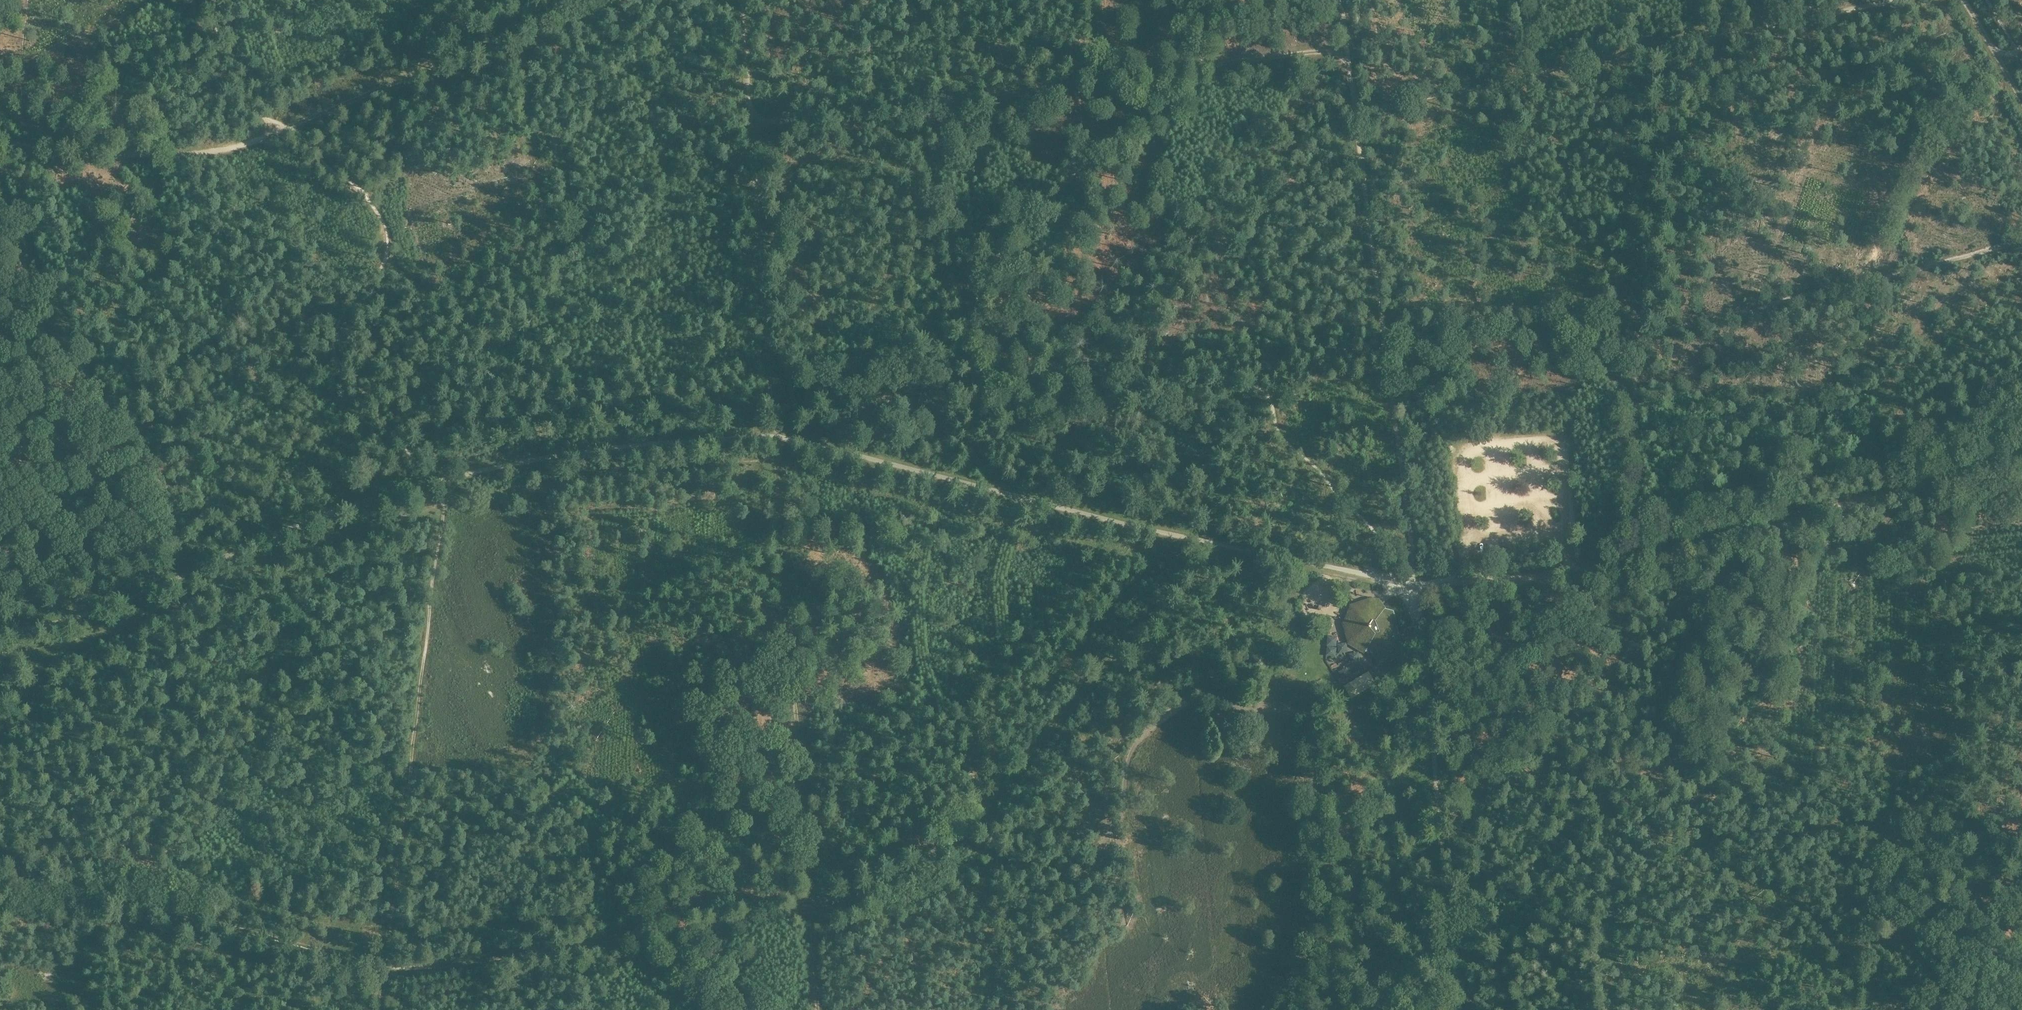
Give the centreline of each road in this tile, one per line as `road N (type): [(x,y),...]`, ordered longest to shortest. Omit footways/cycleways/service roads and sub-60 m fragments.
road 1 (track): [(1349,45),(1086,79),(903,89),(750,74),(664,42),(620,43),(386,89),(224,152),(0,142)]
road 2 (track): [(380,1009),(385,971),(808,917),(878,895),(924,869),(1032,759),(1208,537)]
road 3 (track): [(745,0),(816,1009)]
road 4 (track): [(435,481),(440,520),(385,971),(110,905),(0,895)]
road 5 (track): [(2021,983),(1992,973),(1893,873),(1798,844),(1687,744),(1619,716),(1560,708),(1527,713),(1504,685),(1502,669),(1439,638),(1418,618)]
road 6 (track): [(1650,566),(1640,338),(2021,241)]
road 7 (unclassified): [(2021,454),(1650,566),(1560,582),(1419,586)]
road 8 (track): [(1411,584),(1345,0)]
road 9 (track): [(1357,105),(1873,0)]
road 10 (track): [(185,573),(0,189)]
road 11 (track): [(1560,582),(1530,637),(1495,678),(1468,694),(1373,732),(1323,721)]

